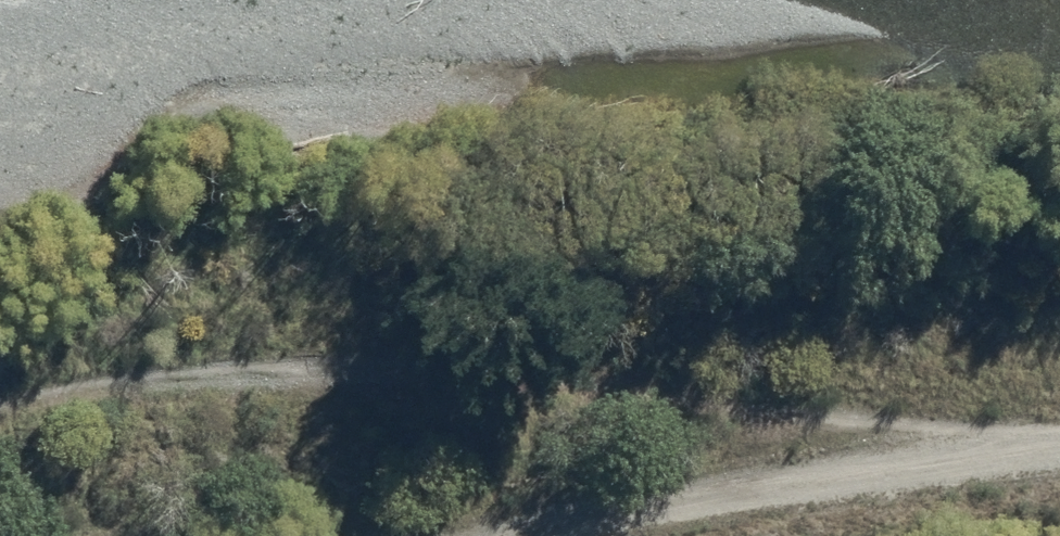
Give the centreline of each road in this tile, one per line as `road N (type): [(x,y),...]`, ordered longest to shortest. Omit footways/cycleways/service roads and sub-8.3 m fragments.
road 1 (track): [(828,436),(296,377),(0,406)]
road 2 (track): [(402,535),(554,490),(828,436),(1059,416)]

